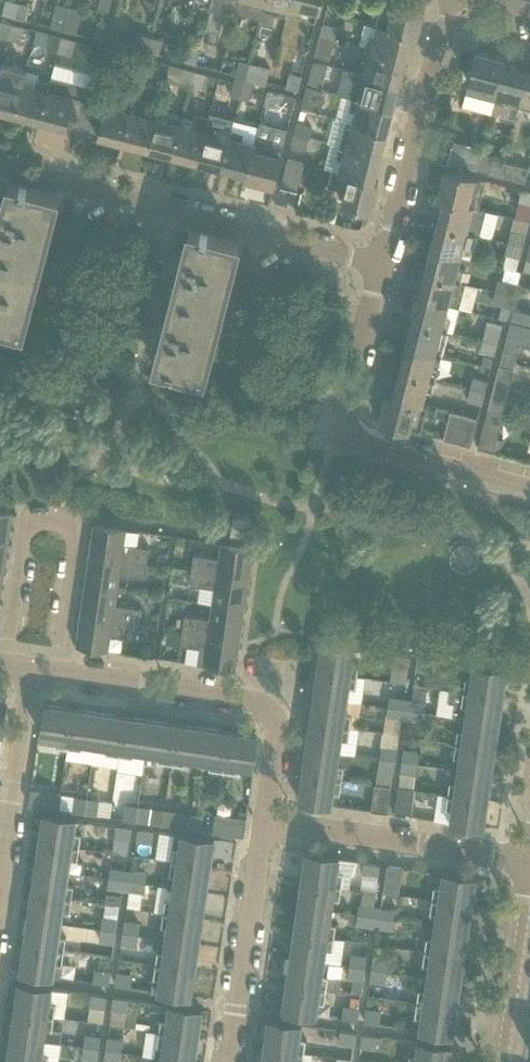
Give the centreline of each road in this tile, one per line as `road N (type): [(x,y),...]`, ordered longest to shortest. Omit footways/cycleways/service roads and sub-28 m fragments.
road 1 (residential): [(378,263),(0,165)]
road 2 (residential): [(529,487),(334,429),(378,263)]
road 3 (residential): [(263,820),(276,726),(270,707),(56,673)]
road 4 (residential): [(56,673),(76,538),(52,526),(28,532),(7,666)]
road 5 (residential): [(378,263),(453,0)]
road 6 (residential): [(263,820),(529,860)]
road 7 (residential): [(229,1061),(263,820)]
road 8 (residential): [(0,885),(31,669)]
road 9 (residential): [(500,1061),(529,863)]

